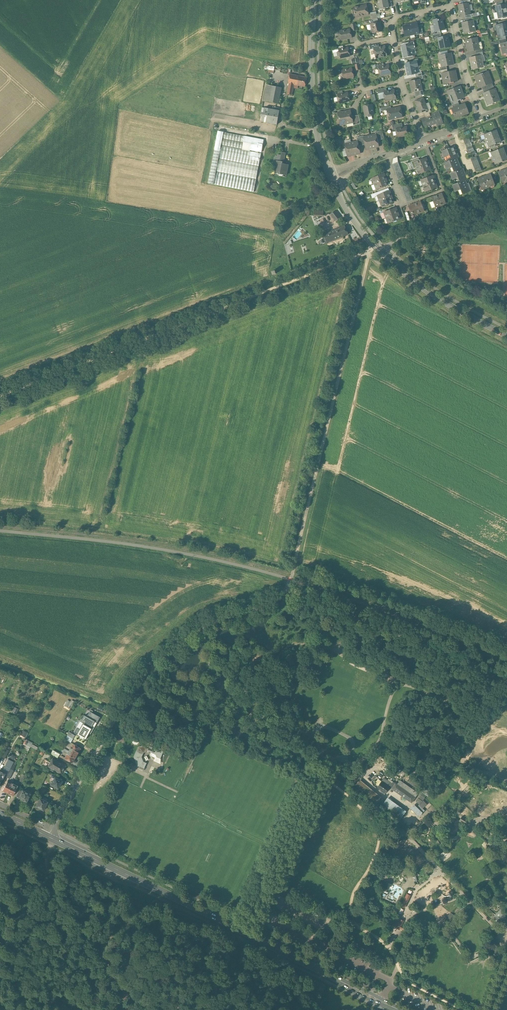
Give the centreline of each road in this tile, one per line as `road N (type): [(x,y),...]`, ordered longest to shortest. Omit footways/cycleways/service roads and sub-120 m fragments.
road 1 (unclassified): [(379,250),(365,273),(289,583),(178,644),(97,752)]
road 2 (unclassified): [(379,250),(0,395)]
road 3 (primary): [(398,1009),(49,837)]
road 4 (residential): [(483,116),(447,10),(398,19),(392,33),(423,141)]
road 5 (track): [(321,768),(239,940)]
road 6 (secondary): [(314,0),(312,87),(330,177)]
road 7 (track): [(138,1009),(48,873)]
road 8 (secondary): [(379,250),(438,298),(506,335)]
road 9 (track): [(52,847),(37,914),(0,977)]

